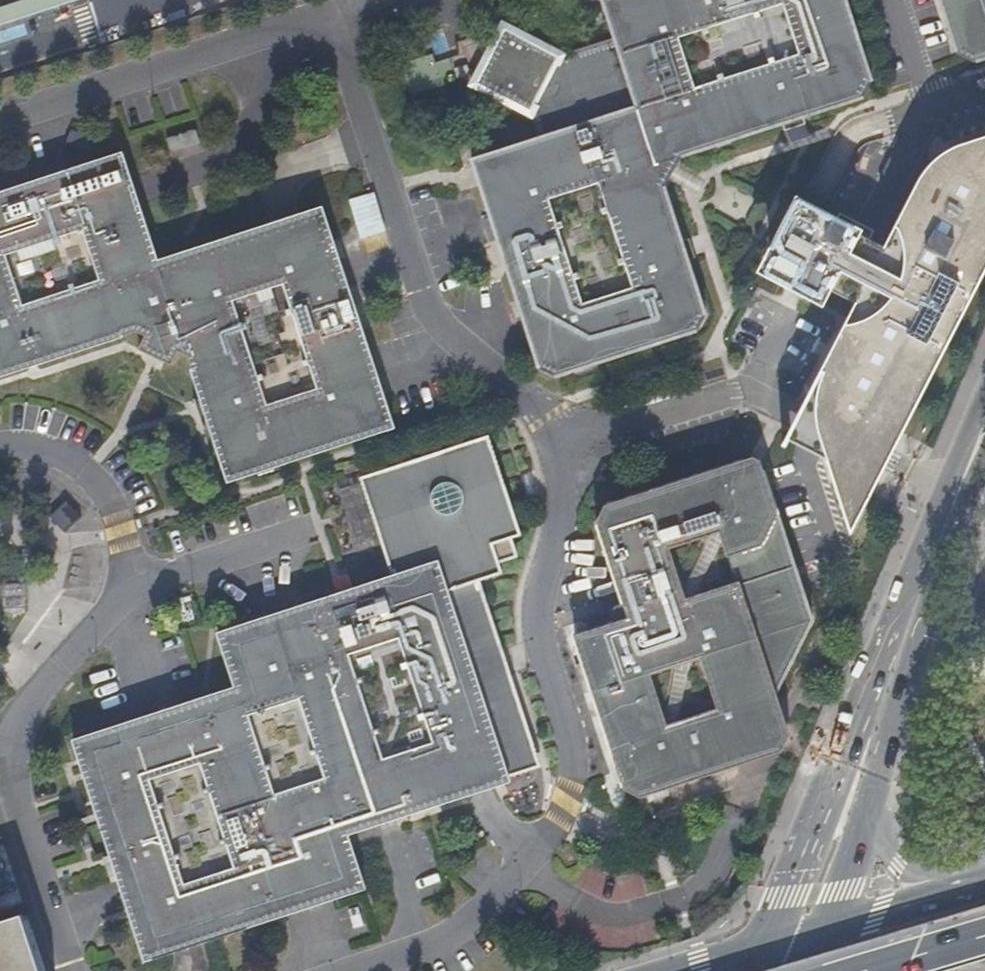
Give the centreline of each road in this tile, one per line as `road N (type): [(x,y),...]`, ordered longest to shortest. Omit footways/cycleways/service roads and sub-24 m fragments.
road 1 (secondary): [(924,594),(762,954)]
road 2 (secondary): [(865,816),(924,594)]
road 3 (unclassified): [(798,416),(958,500)]
road 4 (tertiary): [(984,884),(822,933)]
road 5 (tertiary): [(984,858),(912,871),(865,816)]
road 6 (secondary): [(822,933),(865,816)]

